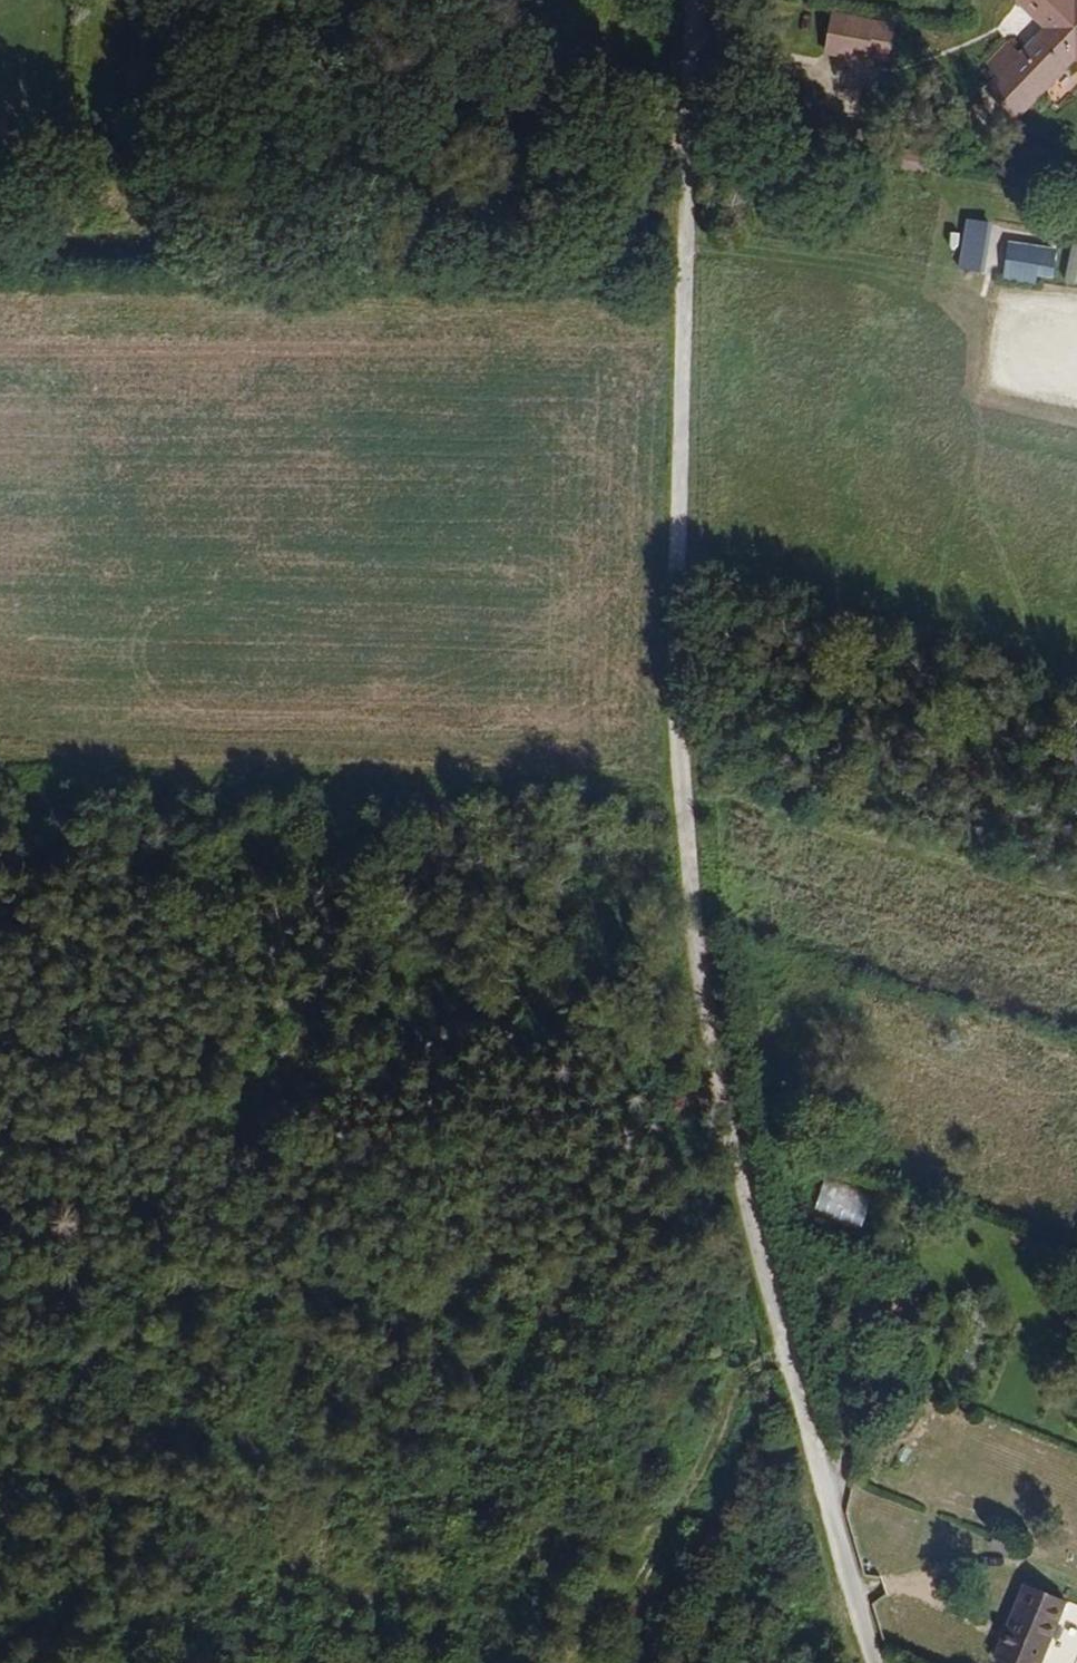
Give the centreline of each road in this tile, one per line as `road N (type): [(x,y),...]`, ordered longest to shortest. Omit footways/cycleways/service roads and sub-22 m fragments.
road 1 (unclassified): [(695,195),(681,674),(707,975),(773,1295),(883,1662)]
road 2 (residential): [(696,0),(695,195)]

